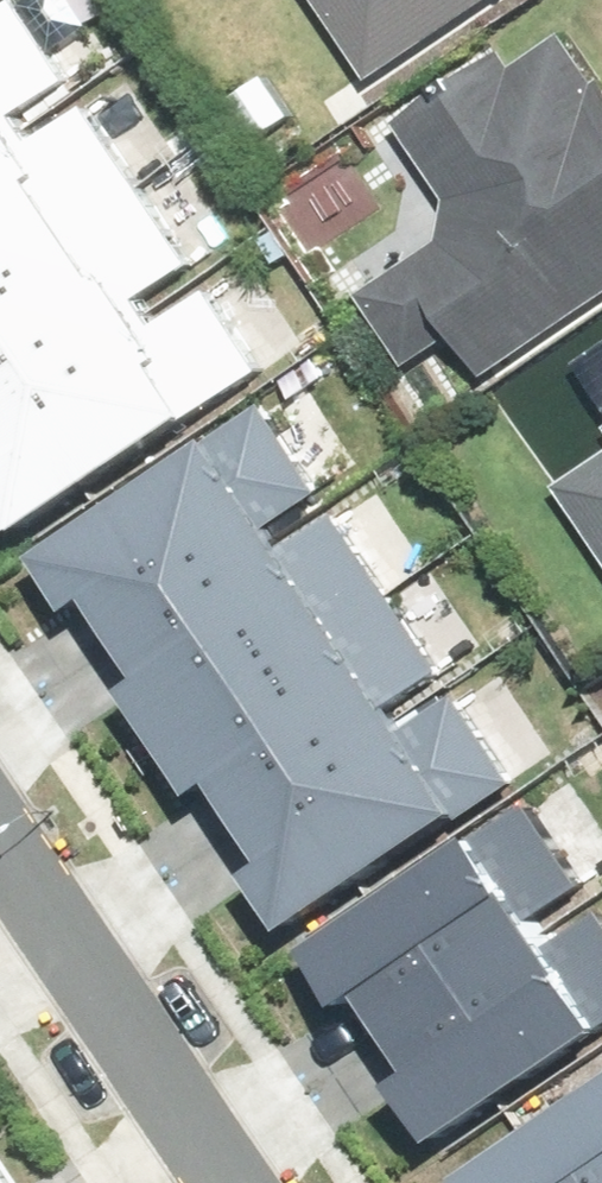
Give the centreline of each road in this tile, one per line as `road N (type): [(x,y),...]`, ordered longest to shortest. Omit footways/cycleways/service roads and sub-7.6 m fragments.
road 1 (residential): [(226,1182),(0,850)]

